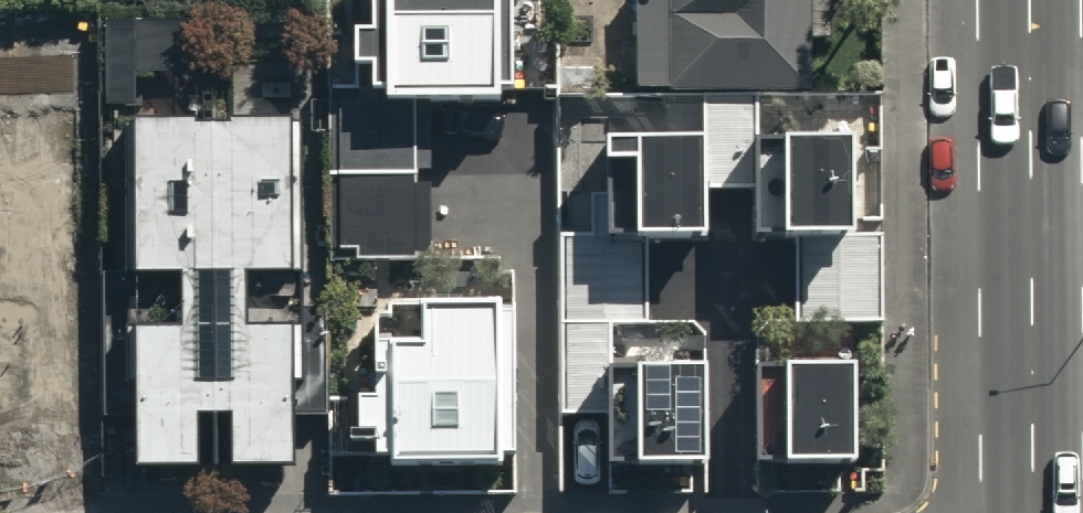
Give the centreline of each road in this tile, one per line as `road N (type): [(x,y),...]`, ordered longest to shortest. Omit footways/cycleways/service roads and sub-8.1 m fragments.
road 1 (secondary): [(1030,0),(1033,422)]

